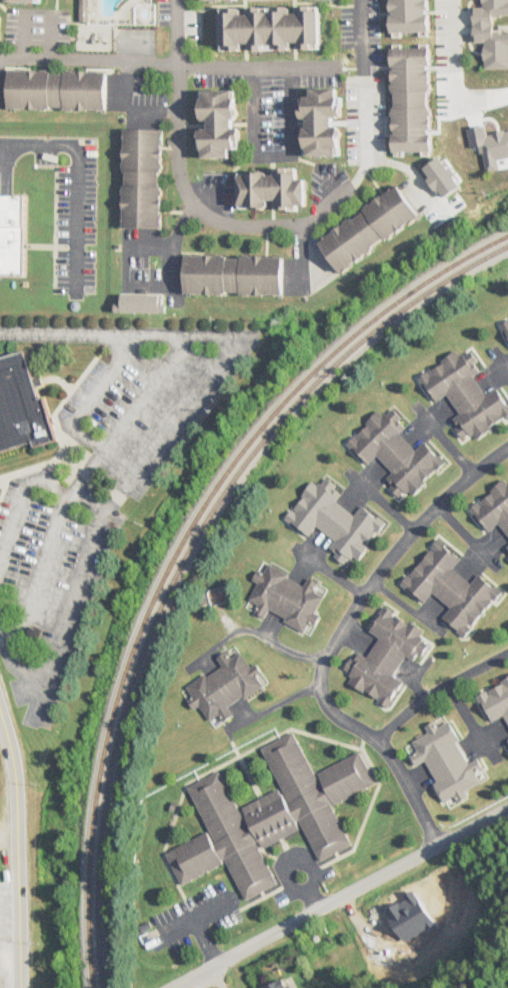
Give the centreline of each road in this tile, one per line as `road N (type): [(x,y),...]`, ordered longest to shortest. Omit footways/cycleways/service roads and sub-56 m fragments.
road 1 (residential): [(166,987),(507,807)]
road 2 (residential): [(178,0),(179,155),(199,207),(232,225),(303,222),(351,184)]
road 3 (residential): [(0,58),(338,65)]
road 4 (residential): [(0,711),(21,827),(18,987)]

